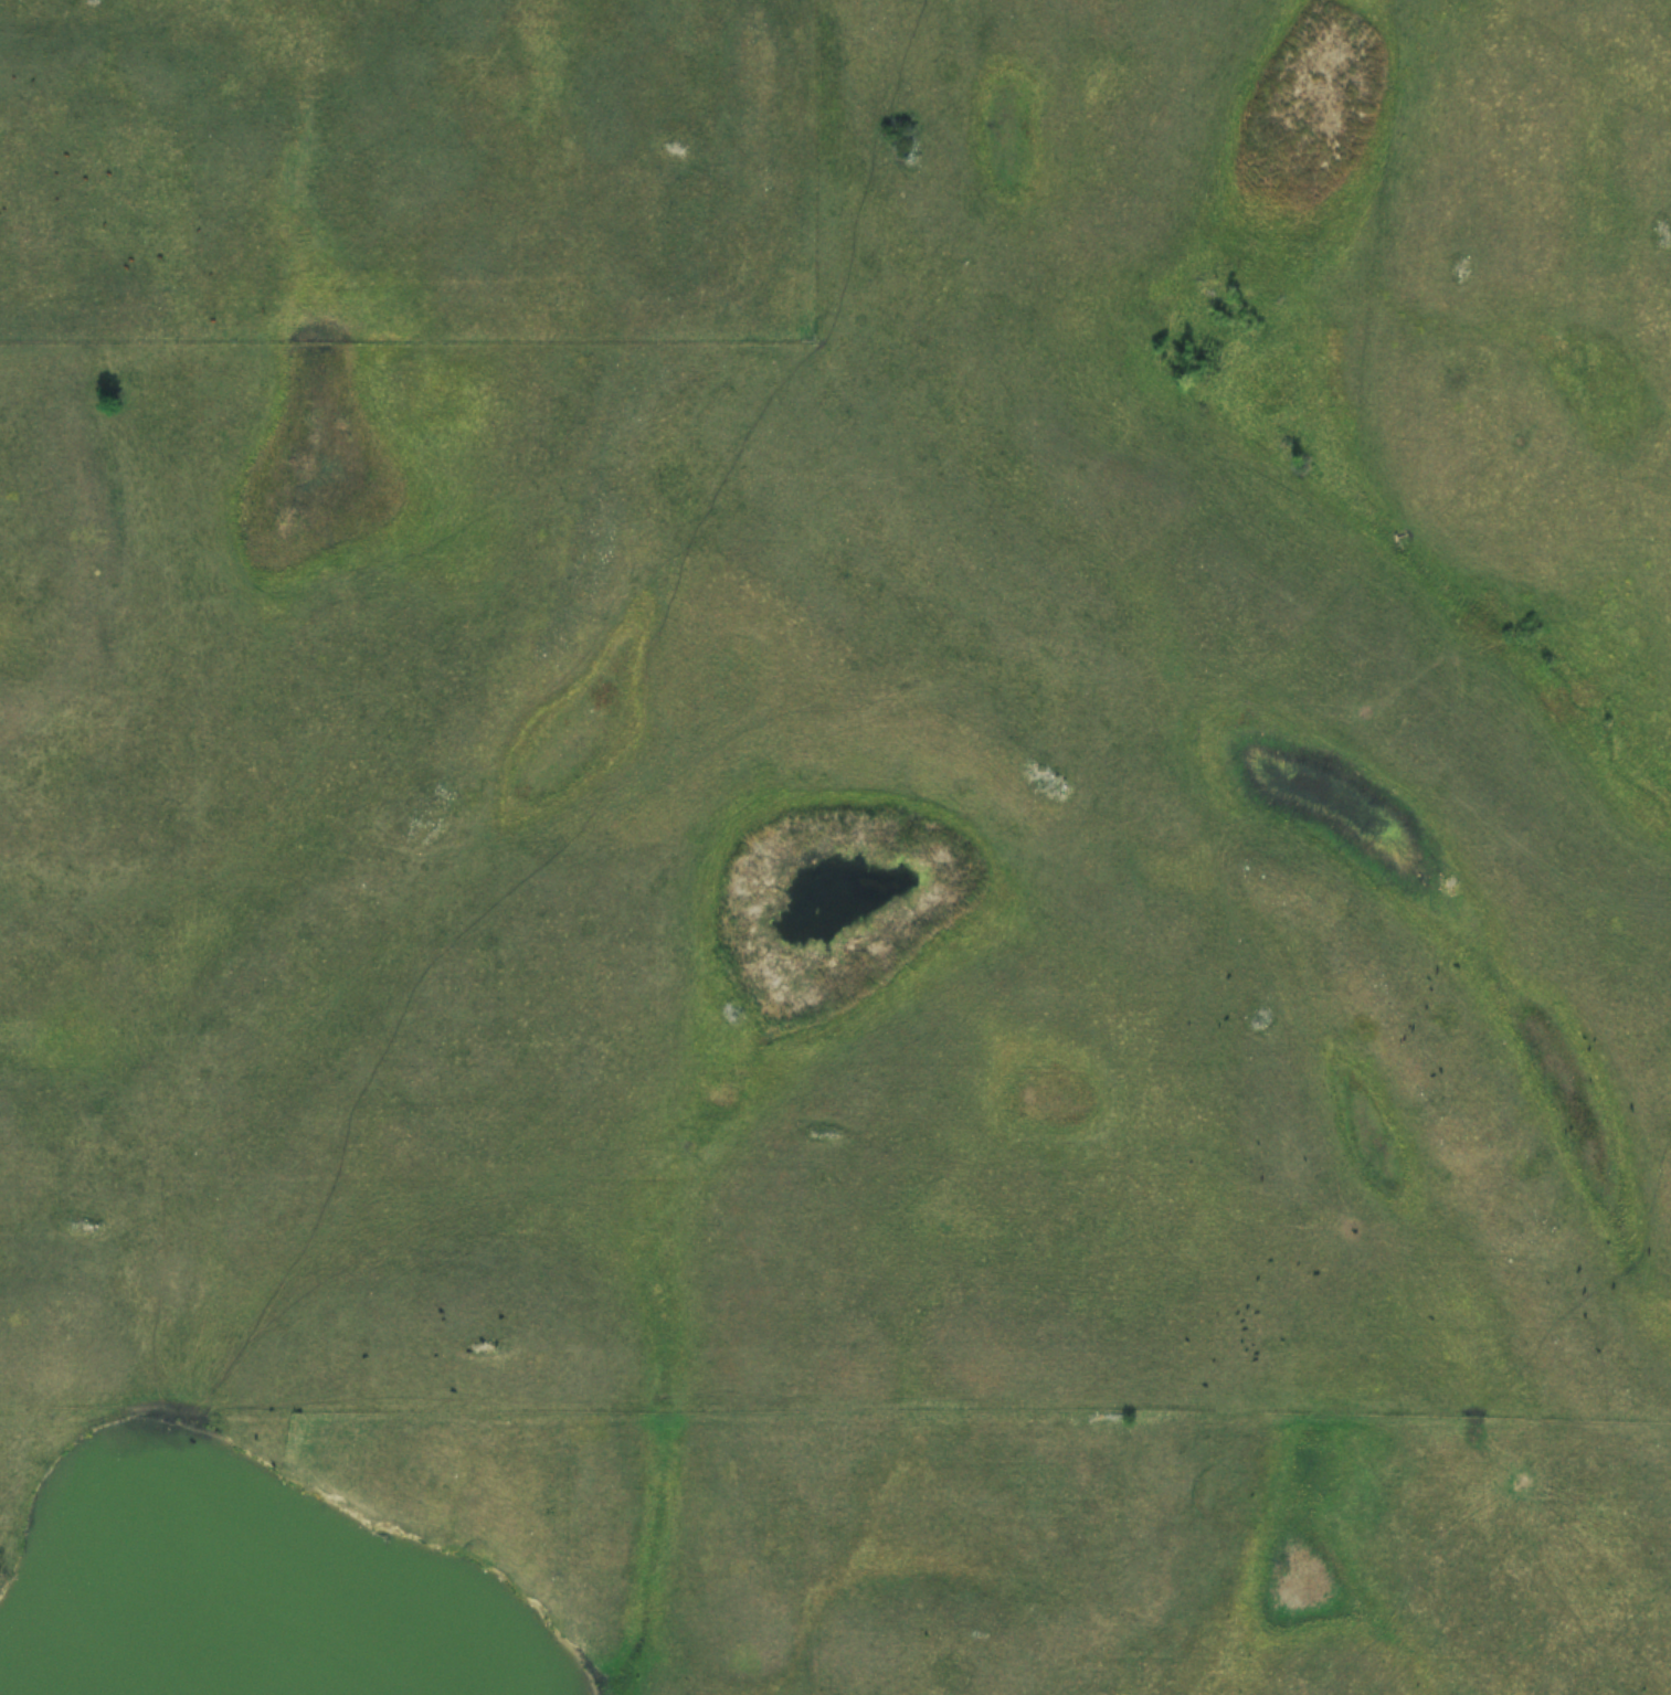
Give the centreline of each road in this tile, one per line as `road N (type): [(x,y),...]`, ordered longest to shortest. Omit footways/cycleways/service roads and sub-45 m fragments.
road 1 (track): [(1670,1464),(0,1442)]

